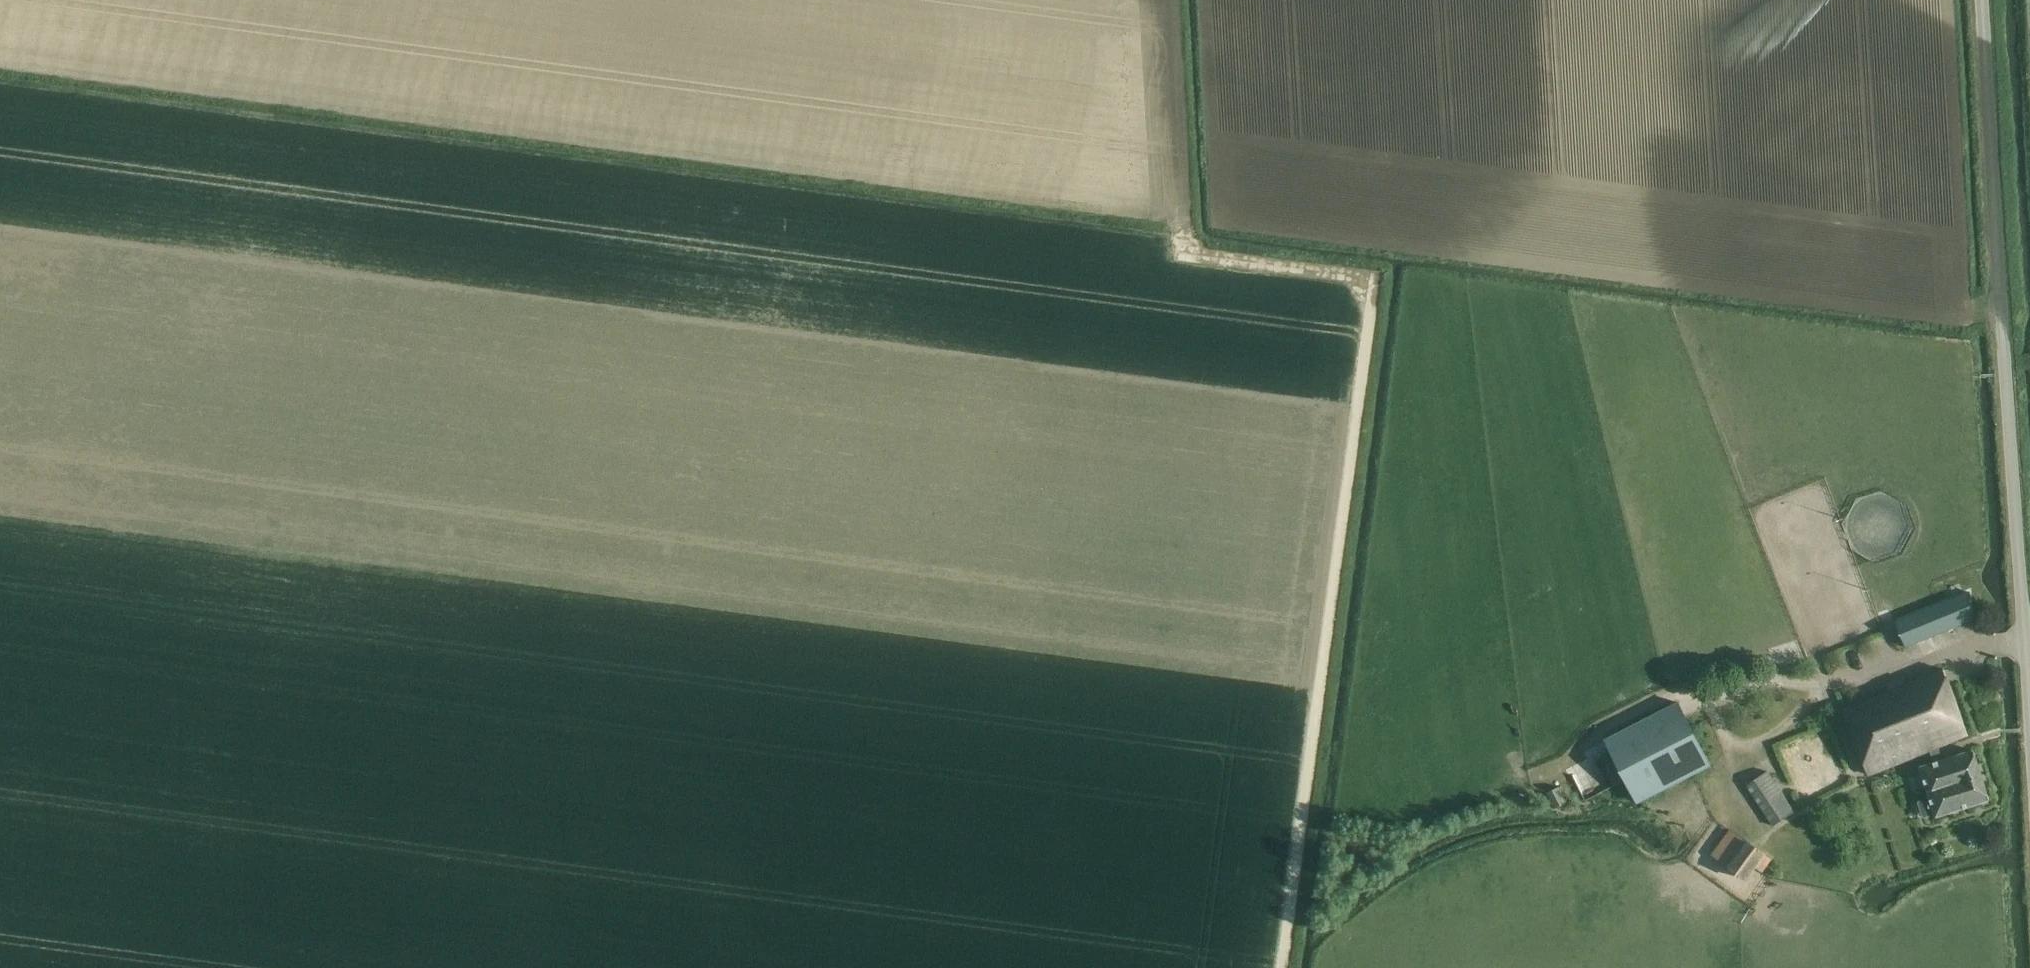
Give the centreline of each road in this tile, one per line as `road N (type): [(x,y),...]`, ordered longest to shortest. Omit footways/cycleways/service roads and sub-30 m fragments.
road 1 (unclassified): [(2029,741),(1981,0)]
road 2 (track): [(1376,283),(1195,255),(1188,247),(1189,216)]

